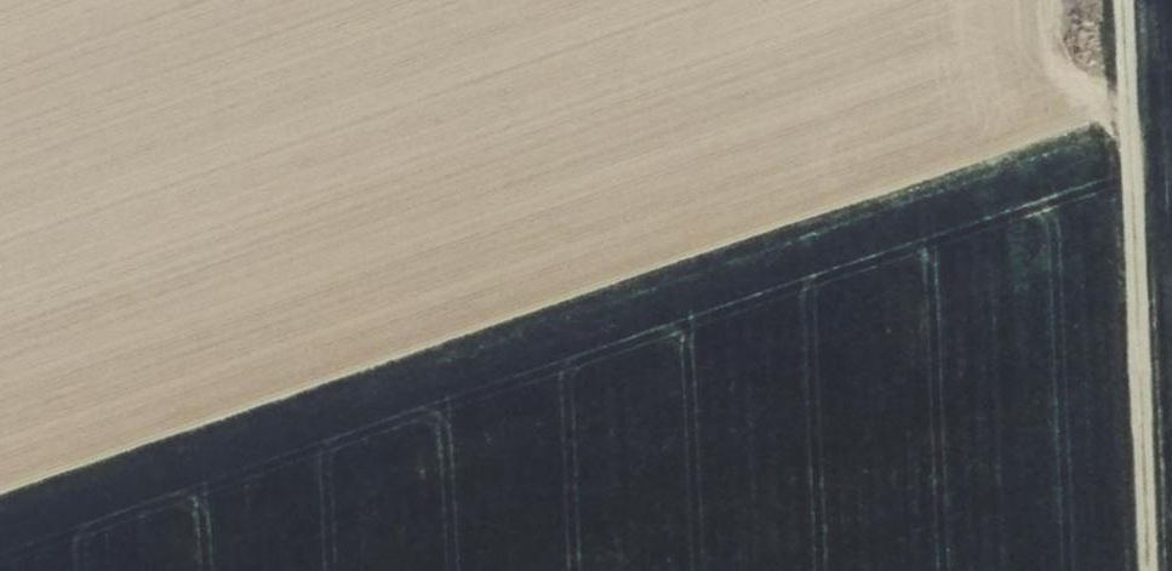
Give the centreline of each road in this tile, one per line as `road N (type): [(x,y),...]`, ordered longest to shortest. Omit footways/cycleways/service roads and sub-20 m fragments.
road 1 (track): [(1150,570),(1124,0)]

